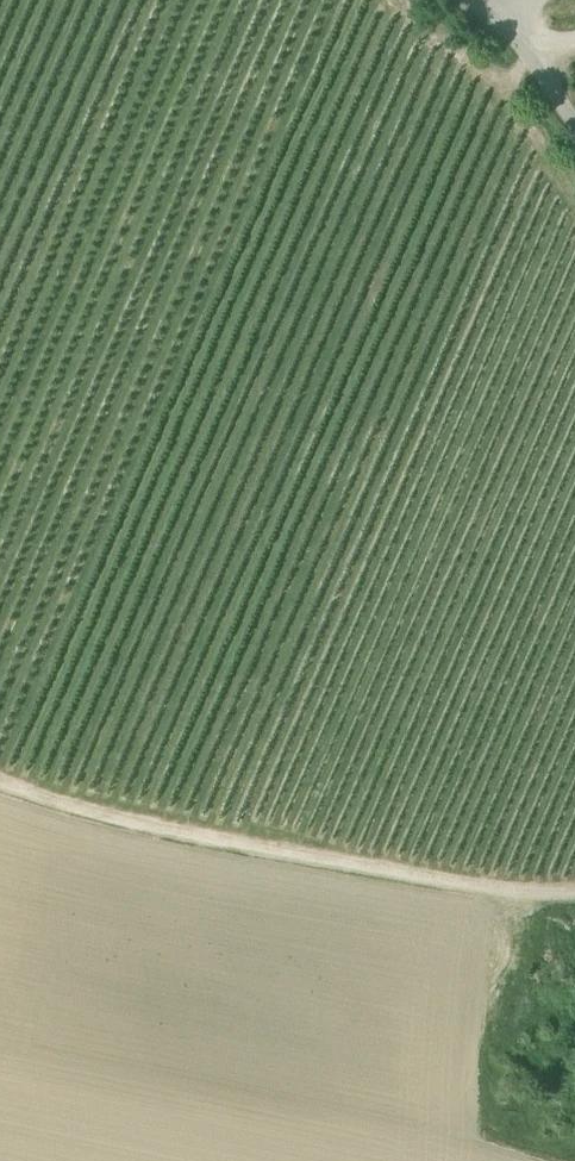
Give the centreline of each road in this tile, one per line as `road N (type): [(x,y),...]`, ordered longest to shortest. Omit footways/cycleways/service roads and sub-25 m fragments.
road 1 (track): [(0,781),(55,803),(574,870)]

